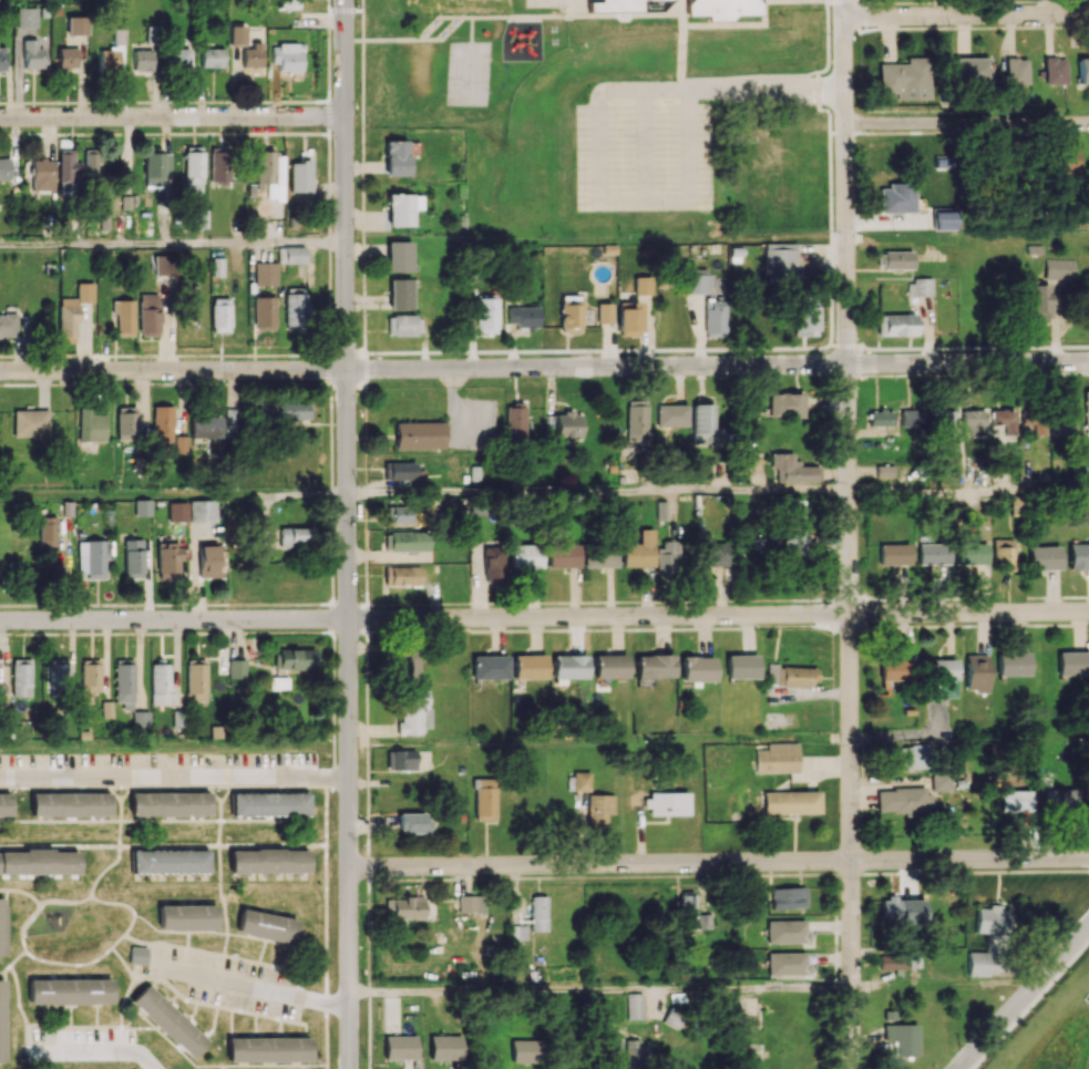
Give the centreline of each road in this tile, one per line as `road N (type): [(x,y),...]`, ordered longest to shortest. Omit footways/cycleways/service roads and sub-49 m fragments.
road 1 (residential): [(1088,362),(0,370)]
road 2 (tertiary): [(344,0),(348,1068)]
road 3 (residential): [(1088,609),(348,618)]
road 4 (residential): [(1088,858),(349,866)]
road 5 (residential): [(843,0),(850,739)]
road 6 (residential): [(348,618),(0,620)]
road 7 (residential): [(345,116),(0,117)]
road 8 (residential): [(850,739),(851,1068)]
road 9 (residential): [(1088,12),(843,17)]
road 10 (residential): [(1088,121),(845,122)]
road 11 (tertiary): [(1088,923),(955,1068)]

